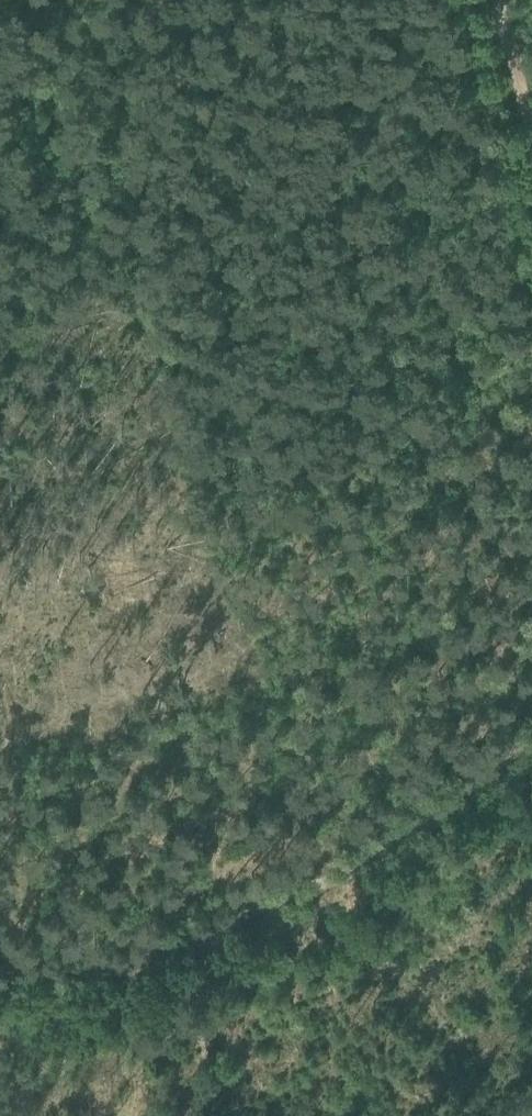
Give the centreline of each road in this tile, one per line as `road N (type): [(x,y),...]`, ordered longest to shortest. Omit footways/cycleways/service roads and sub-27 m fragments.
road 1 (track): [(531,741),(420,839),(325,892),(125,963),(0,980)]

